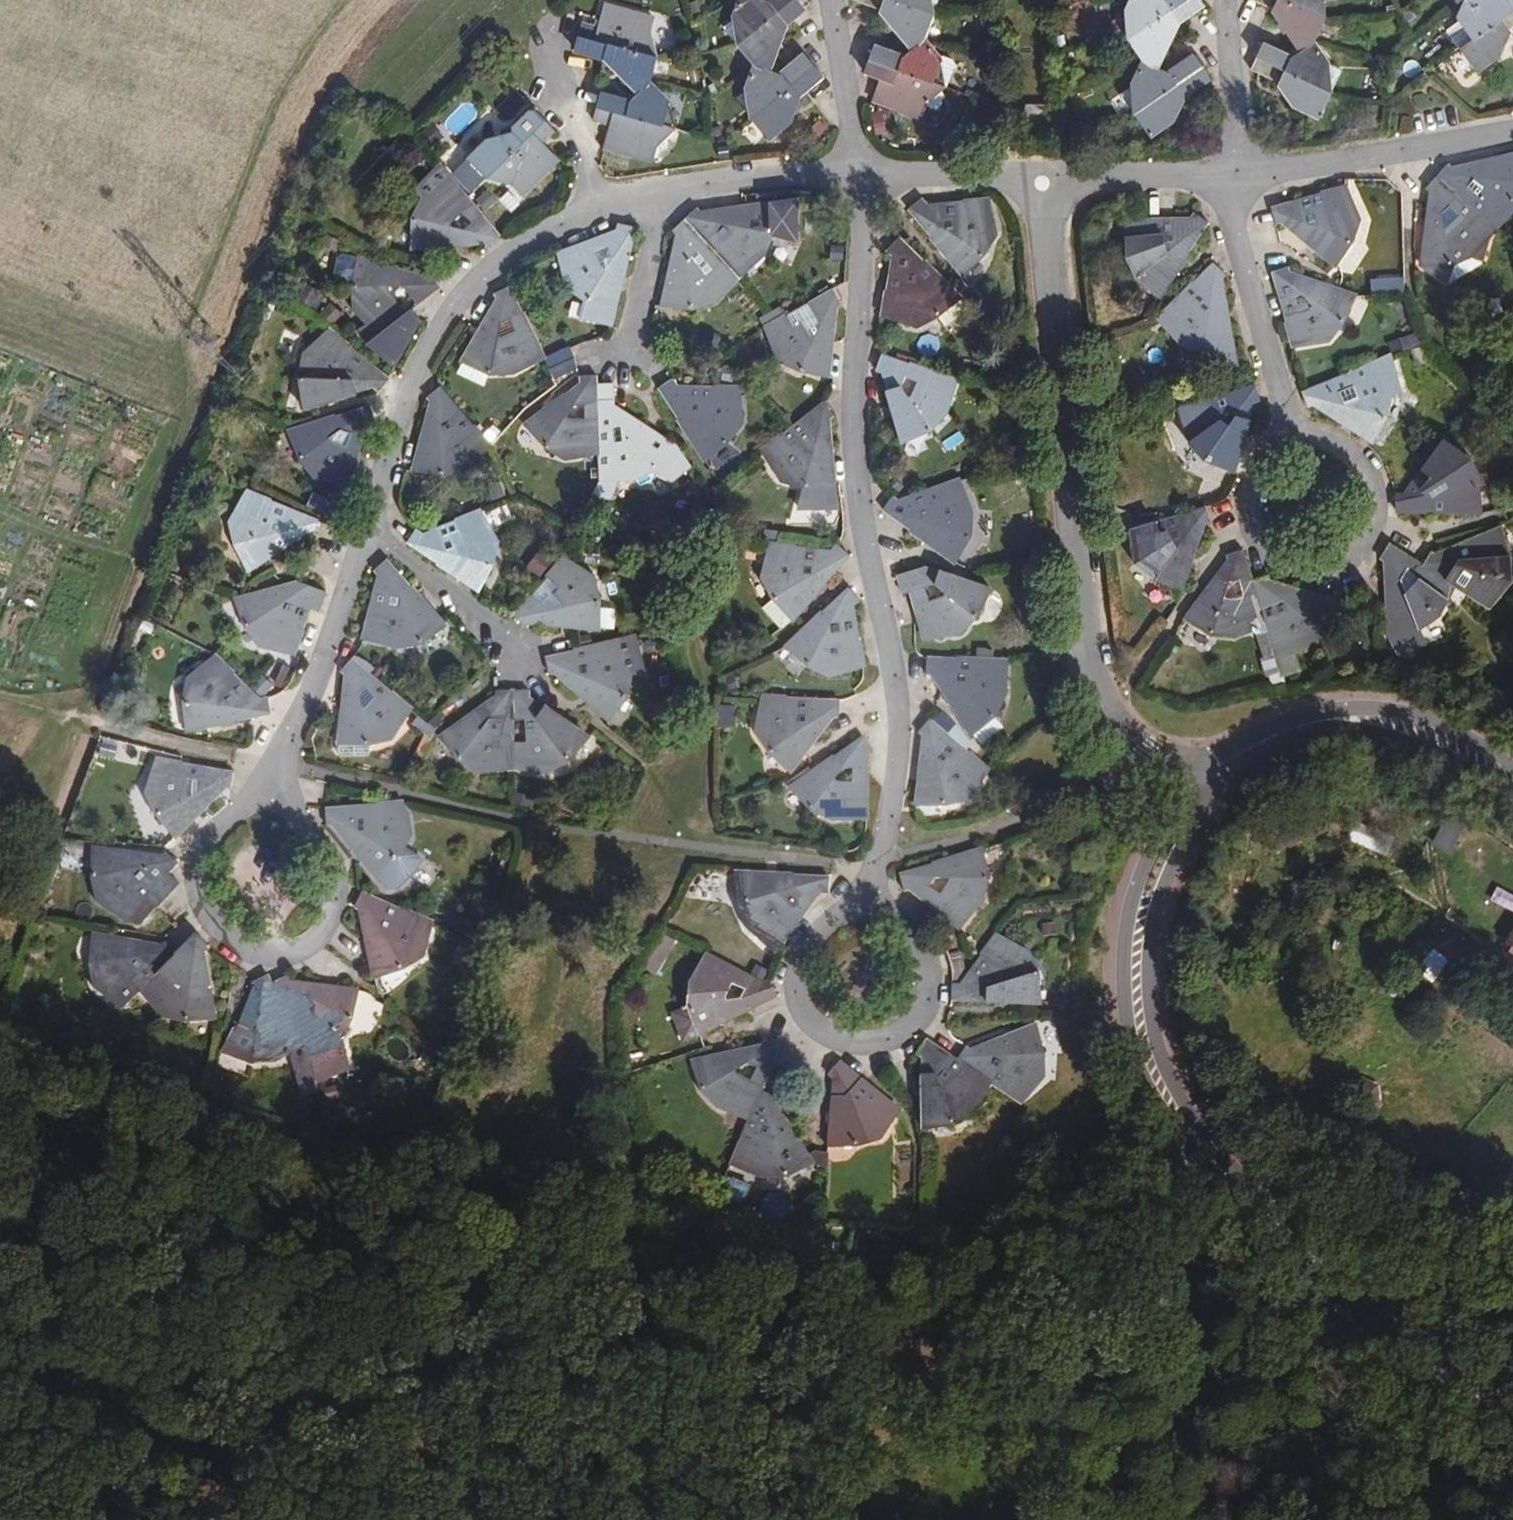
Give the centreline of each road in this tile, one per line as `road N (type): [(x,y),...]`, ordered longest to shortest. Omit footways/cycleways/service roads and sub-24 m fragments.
road 1 (track): [(1172,1130),(1130,1257),(923,1330),(793,1354),(121,1519)]
road 2 (track): [(0,705),(607,840),(805,862),(881,860)]
road 3 (tertiary): [(1203,782),(1160,840),(1135,909),(1130,984),(1148,1082),(1172,1130),(1438,1355),(1512,1435)]
road 4 (residential): [(860,173),(851,431),(859,526),(892,692),(893,770),(864,910)]
road 5 (residential): [(1038,180),(1082,672),(1089,698),(1135,750),(1203,782)]
road 6 (residential): [(691,720),(706,485),(637,382),(632,342),(657,196)]
road 7 (track): [(785,1519),(923,1330),(1069,1519)]
road 8 (residential): [(595,211),(501,260),(446,316),(412,383),(367,521)]
road 9 (residential): [(367,521),(641,767)]
road 10 (tertiary): [(1512,786),(1421,731),(1350,722),(1297,726),(1249,742),(1203,782)]
road 11 (residential): [(367,521),(266,803)]
road 12 (residential): [(1241,176),(1386,161),(1512,134)]
road 13 (residential): [(1221,179),(1288,440)]
road 14 (residential): [(266,803),(243,805),(205,831),(190,874),(193,897),(221,934),(265,947)]
road 15 (residential): [(855,1046),(898,1036),(915,1022),(930,982),(928,961),(905,925),(864,910)]
road 16 (residential): [(265,947),(309,929),(333,887),(333,863),(310,821),(266,803)]
road 17 (residential): [(1314,570),(1351,551),(1364,534),(1369,492),(1362,472),(1330,443),(1288,440)]
road 18 (residential): [(860,173),(657,196)]
road 19 (residential): [(864,910),(842,914),(805,941),(795,985),(814,1026),(855,1046)]
road 20 (residential): [(1288,440),(1255,460),(1238,514),(1256,550),(1272,563),(1314,570)]
road 21 (residential): [(595,211),(547,21)]
road 22 (residential): [(1038,180),(1221,179)]
road 23 (residential): [(860,173),(1038,180)]
road 24 (residential): [(1241,176),(1222,0)]
road 25 (residential): [(860,173),(833,0)]

